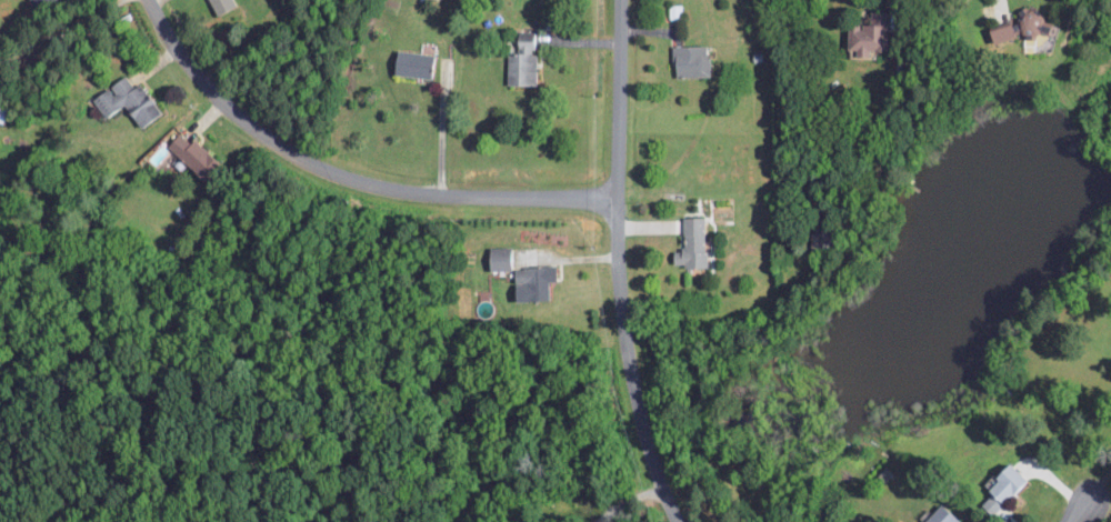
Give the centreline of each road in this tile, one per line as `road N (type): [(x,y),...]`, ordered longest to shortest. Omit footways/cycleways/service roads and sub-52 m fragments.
road 1 (residential): [(617,198),(440,192),(340,170),(239,111),(187,54),(152,0)]
road 2 (residential): [(617,198),(624,311),(655,459),(680,521)]
road 3 (residential): [(620,0),(617,198)]

